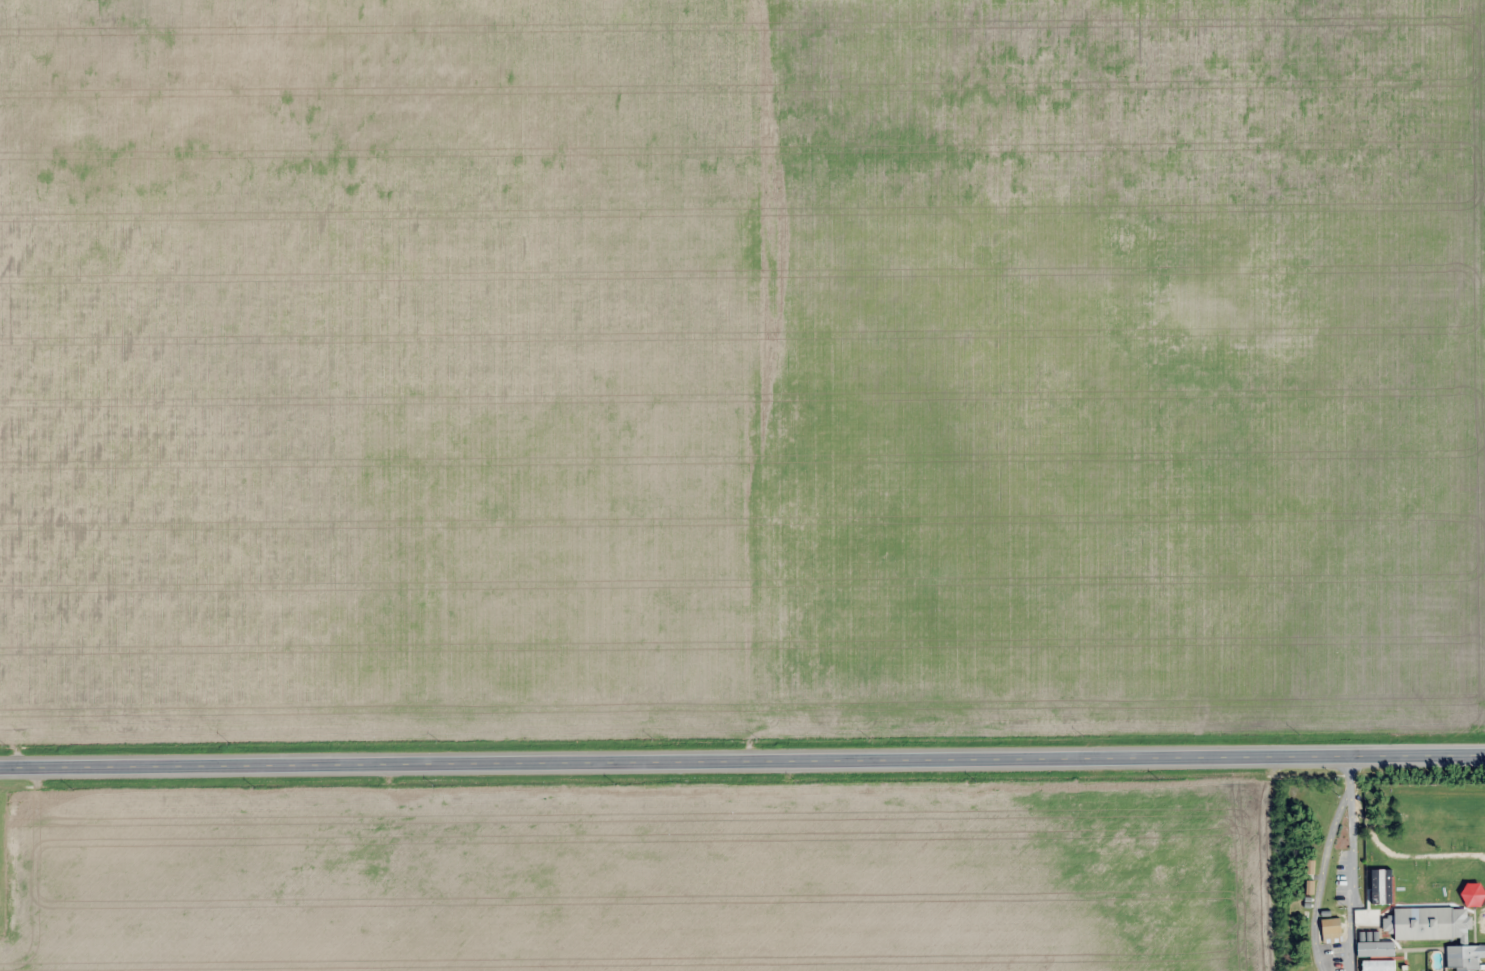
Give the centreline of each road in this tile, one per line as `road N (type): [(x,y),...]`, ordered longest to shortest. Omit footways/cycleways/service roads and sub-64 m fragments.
road 1 (tertiary): [(0,771),(1484,757)]

